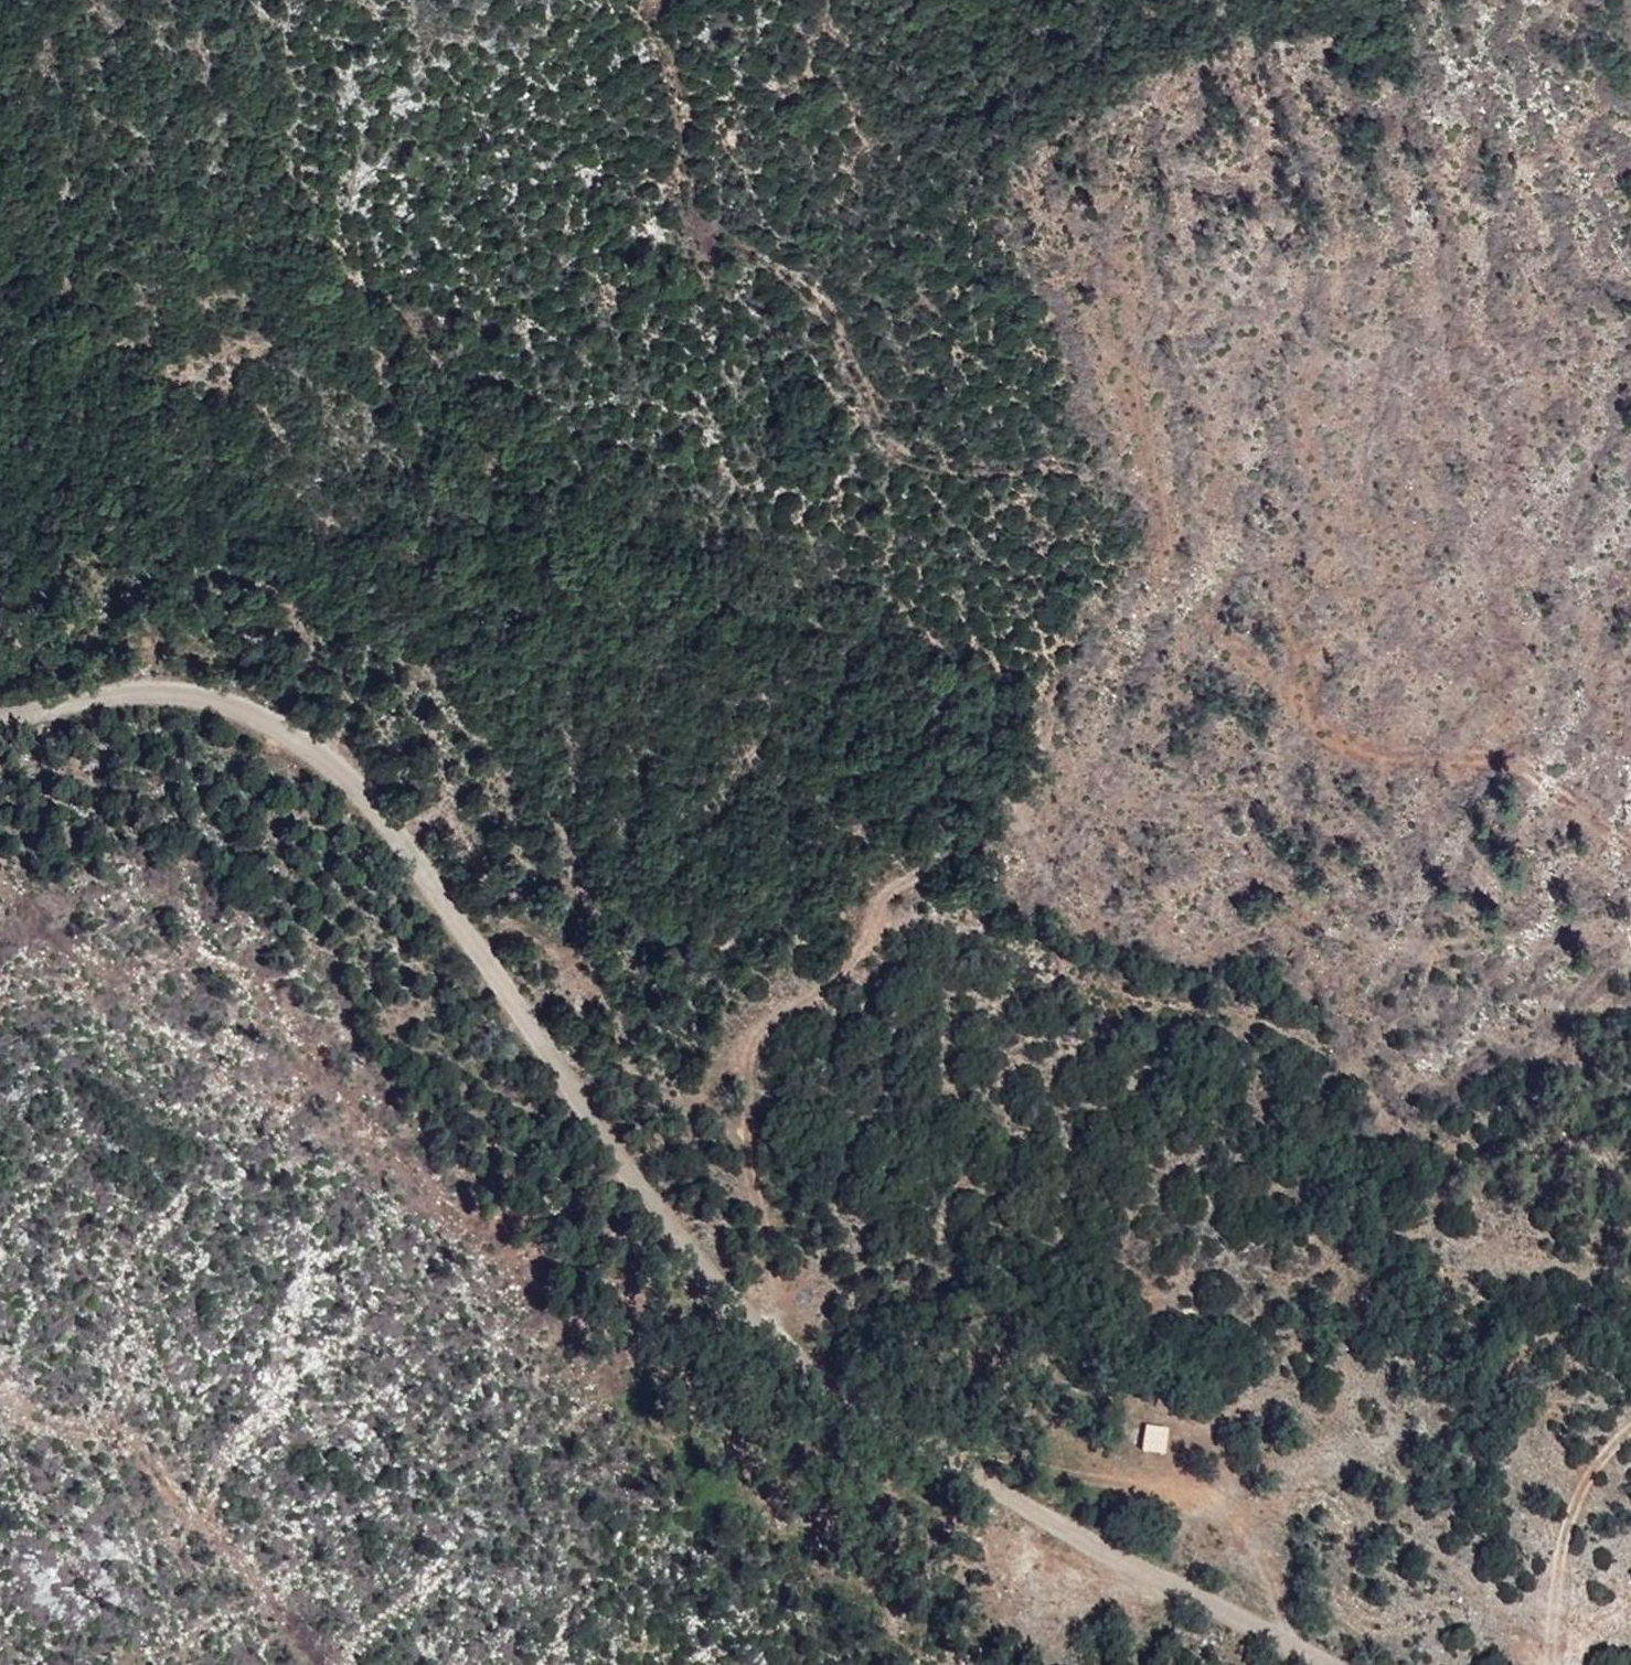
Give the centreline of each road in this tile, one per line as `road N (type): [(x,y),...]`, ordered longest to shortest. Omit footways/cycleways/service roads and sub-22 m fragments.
road 1 (unclassified): [(0,718),(144,695),(194,696),(239,709),(324,759),(358,794),(643,1189),(738,1305),(831,1389),(933,1453),(1322,1664)]
road 2 (track): [(933,1453),(1123,1481),(1139,1470)]

